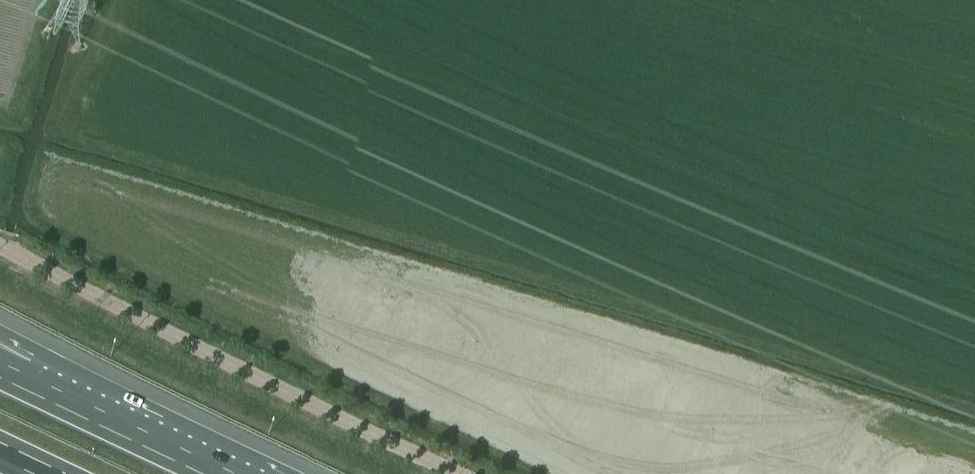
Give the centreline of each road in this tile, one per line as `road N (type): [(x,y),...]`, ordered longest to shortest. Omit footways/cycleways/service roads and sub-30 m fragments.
road 1 (motorway): [(236,473),(24,374)]

